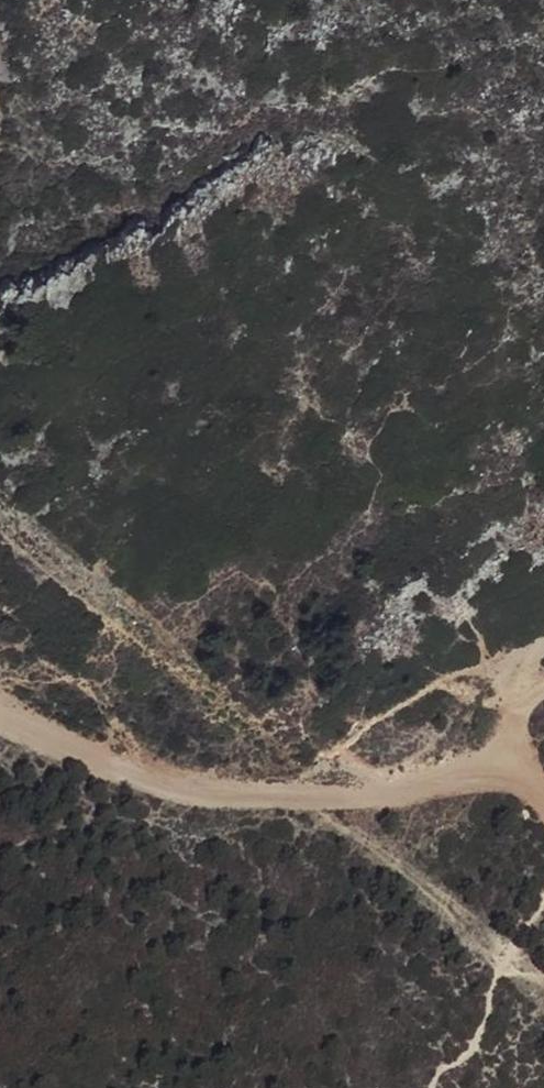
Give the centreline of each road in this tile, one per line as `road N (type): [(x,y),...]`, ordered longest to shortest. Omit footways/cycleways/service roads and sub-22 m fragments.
road 1 (track): [(543,795),(503,769),(300,800),(175,785),(0,714)]

